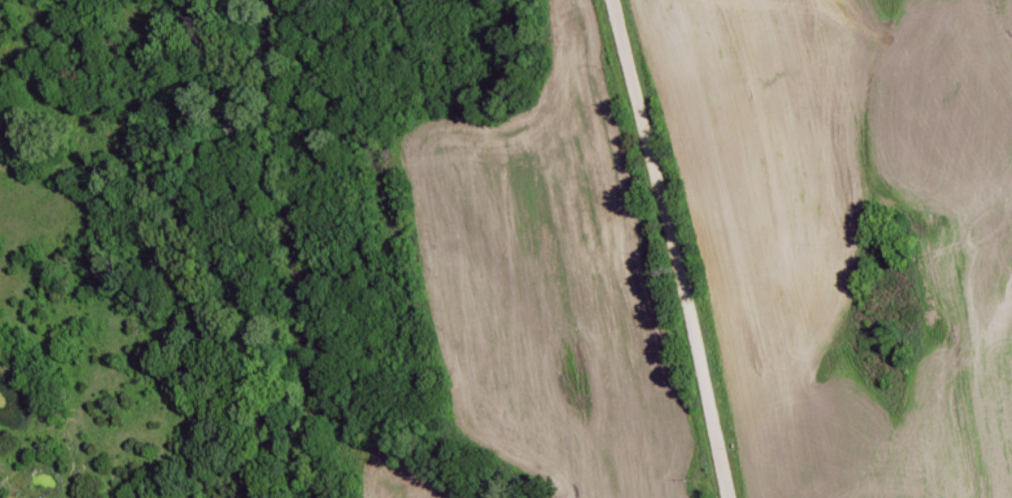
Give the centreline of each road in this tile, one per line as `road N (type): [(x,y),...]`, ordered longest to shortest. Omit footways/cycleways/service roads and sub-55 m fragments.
road 1 (residential): [(730,497),(617,0)]

